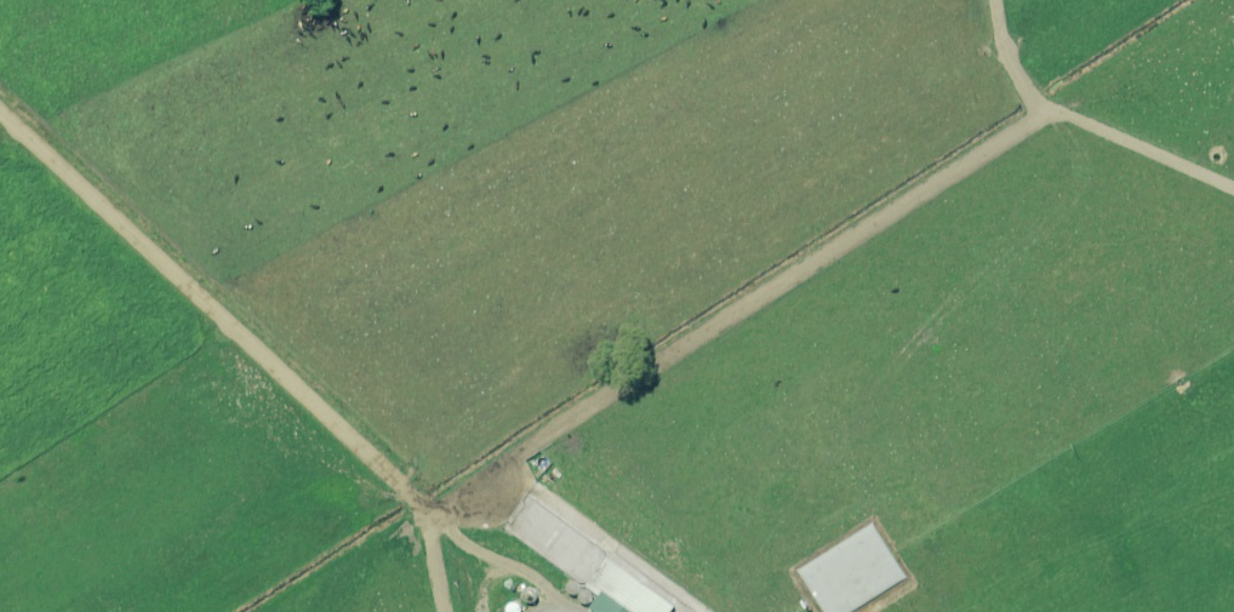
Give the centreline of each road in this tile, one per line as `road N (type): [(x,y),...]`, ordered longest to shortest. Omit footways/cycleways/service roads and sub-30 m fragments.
road 1 (track): [(464,511),(527,442),(1055,107),(1065,92)]
road 2 (track): [(0,65),(464,511)]
road 3 (track): [(979,0),(983,34),(1065,92),(1233,165)]

